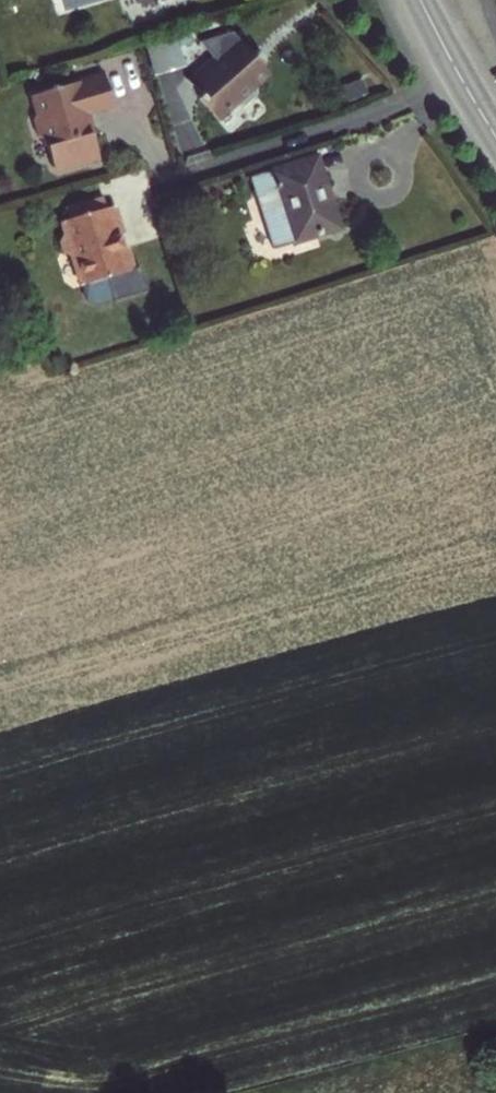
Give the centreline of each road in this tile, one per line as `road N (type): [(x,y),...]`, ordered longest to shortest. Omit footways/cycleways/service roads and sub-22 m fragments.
road 1 (unclassified): [(136,95),(167,180),(461,79)]

